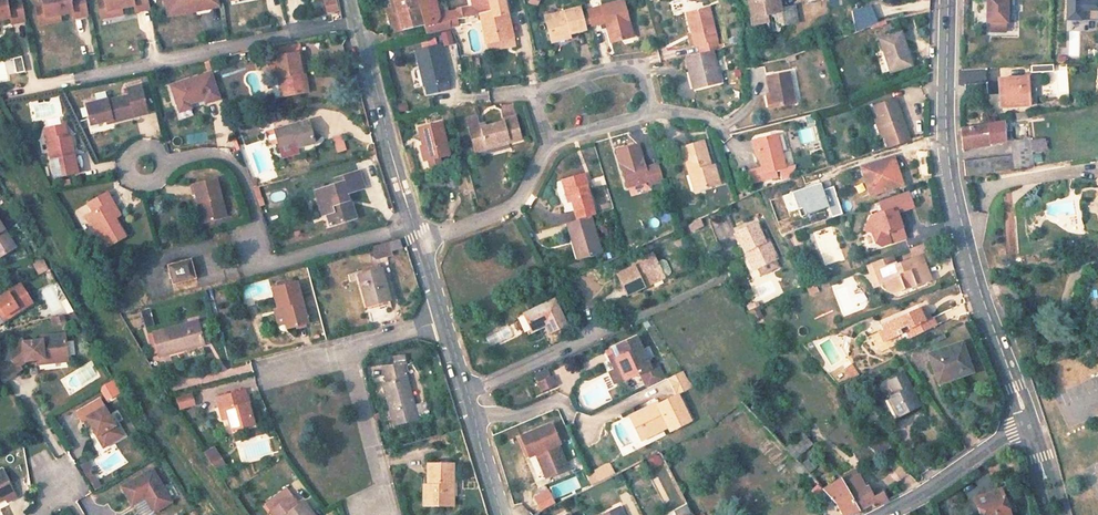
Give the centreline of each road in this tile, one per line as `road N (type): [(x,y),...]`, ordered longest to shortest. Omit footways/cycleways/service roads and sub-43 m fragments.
road 1 (residential): [(348,0),(496,514)]
road 2 (residential): [(948,0),(946,142),(971,255),(1028,421)]
road 3 (residential): [(871,514),(1028,421)]

